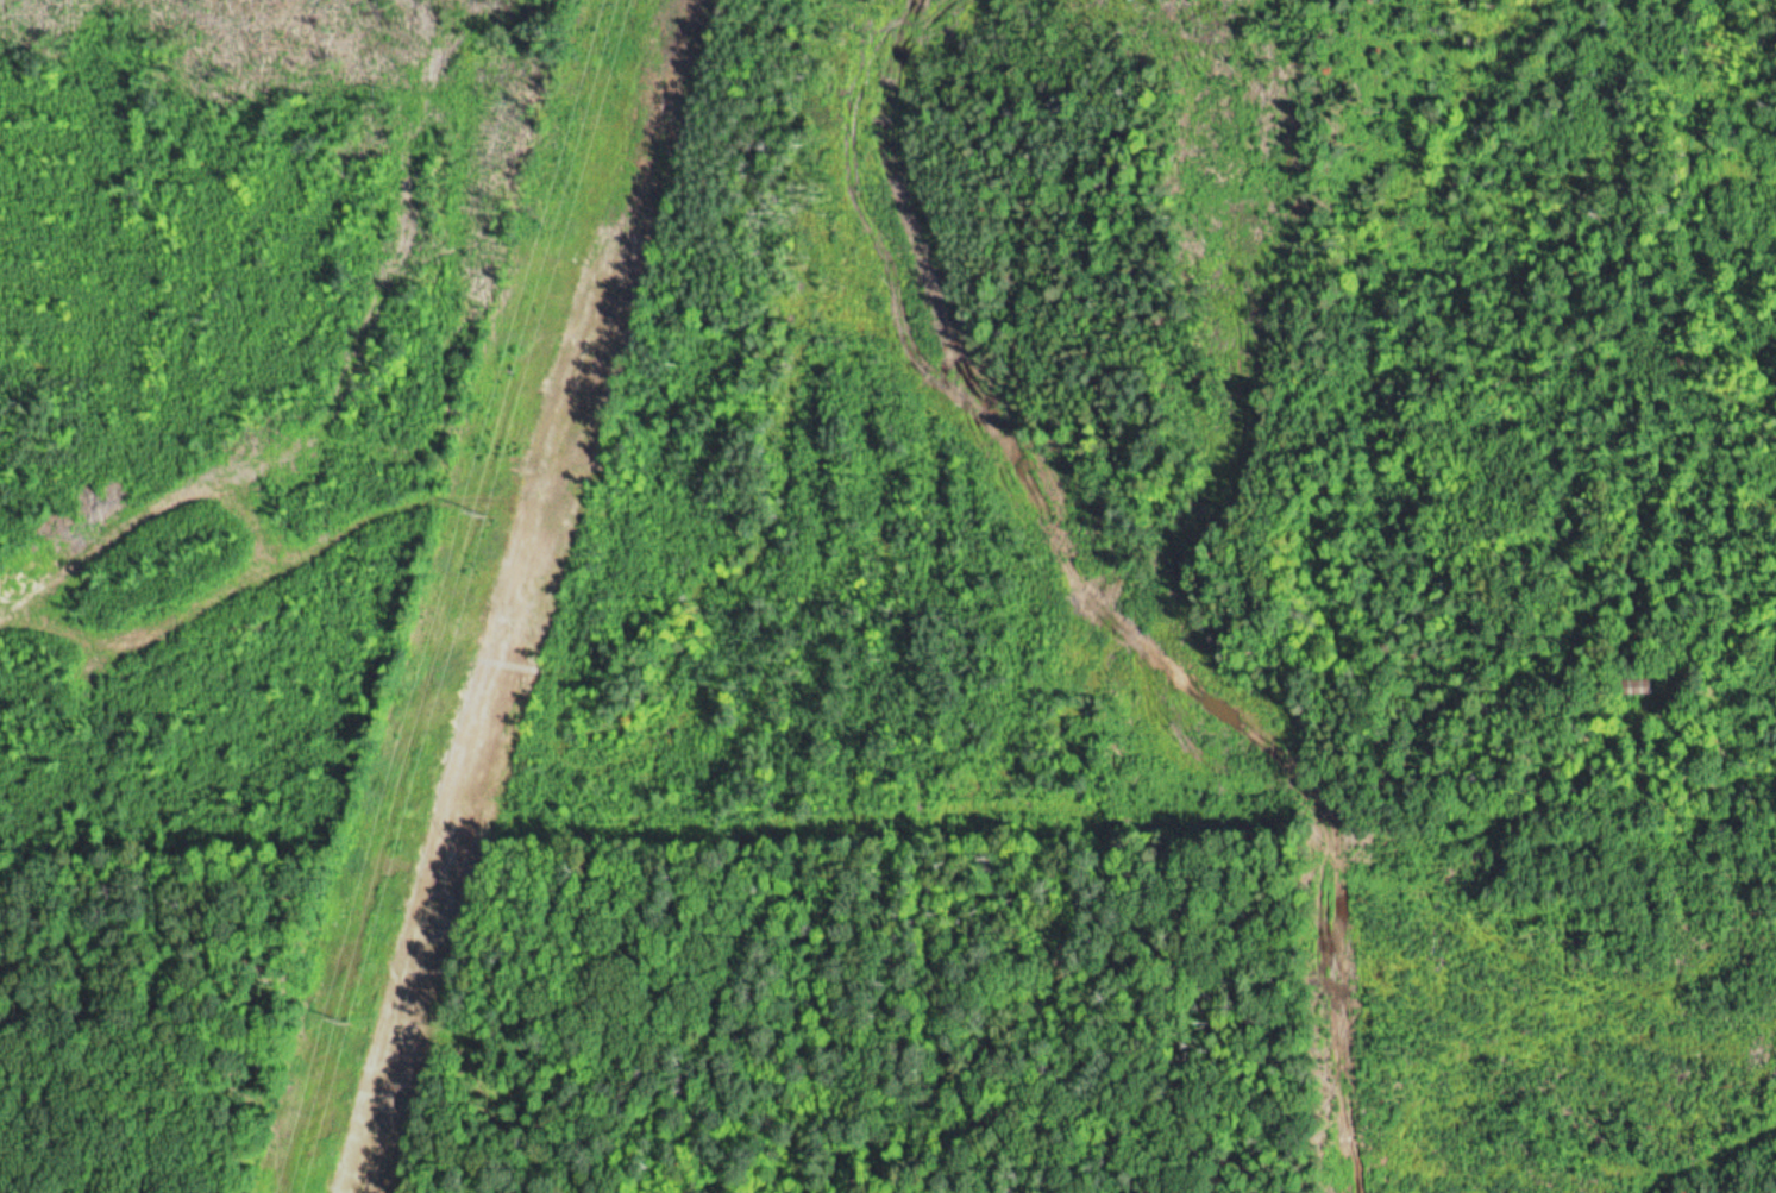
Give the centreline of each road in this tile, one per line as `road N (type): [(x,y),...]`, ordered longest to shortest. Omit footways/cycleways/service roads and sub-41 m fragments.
road 1 (residential): [(1025,1192),(1028,1119),(1046,1041),(1085,998),(1431,835),(1498,798),(1605,717)]

